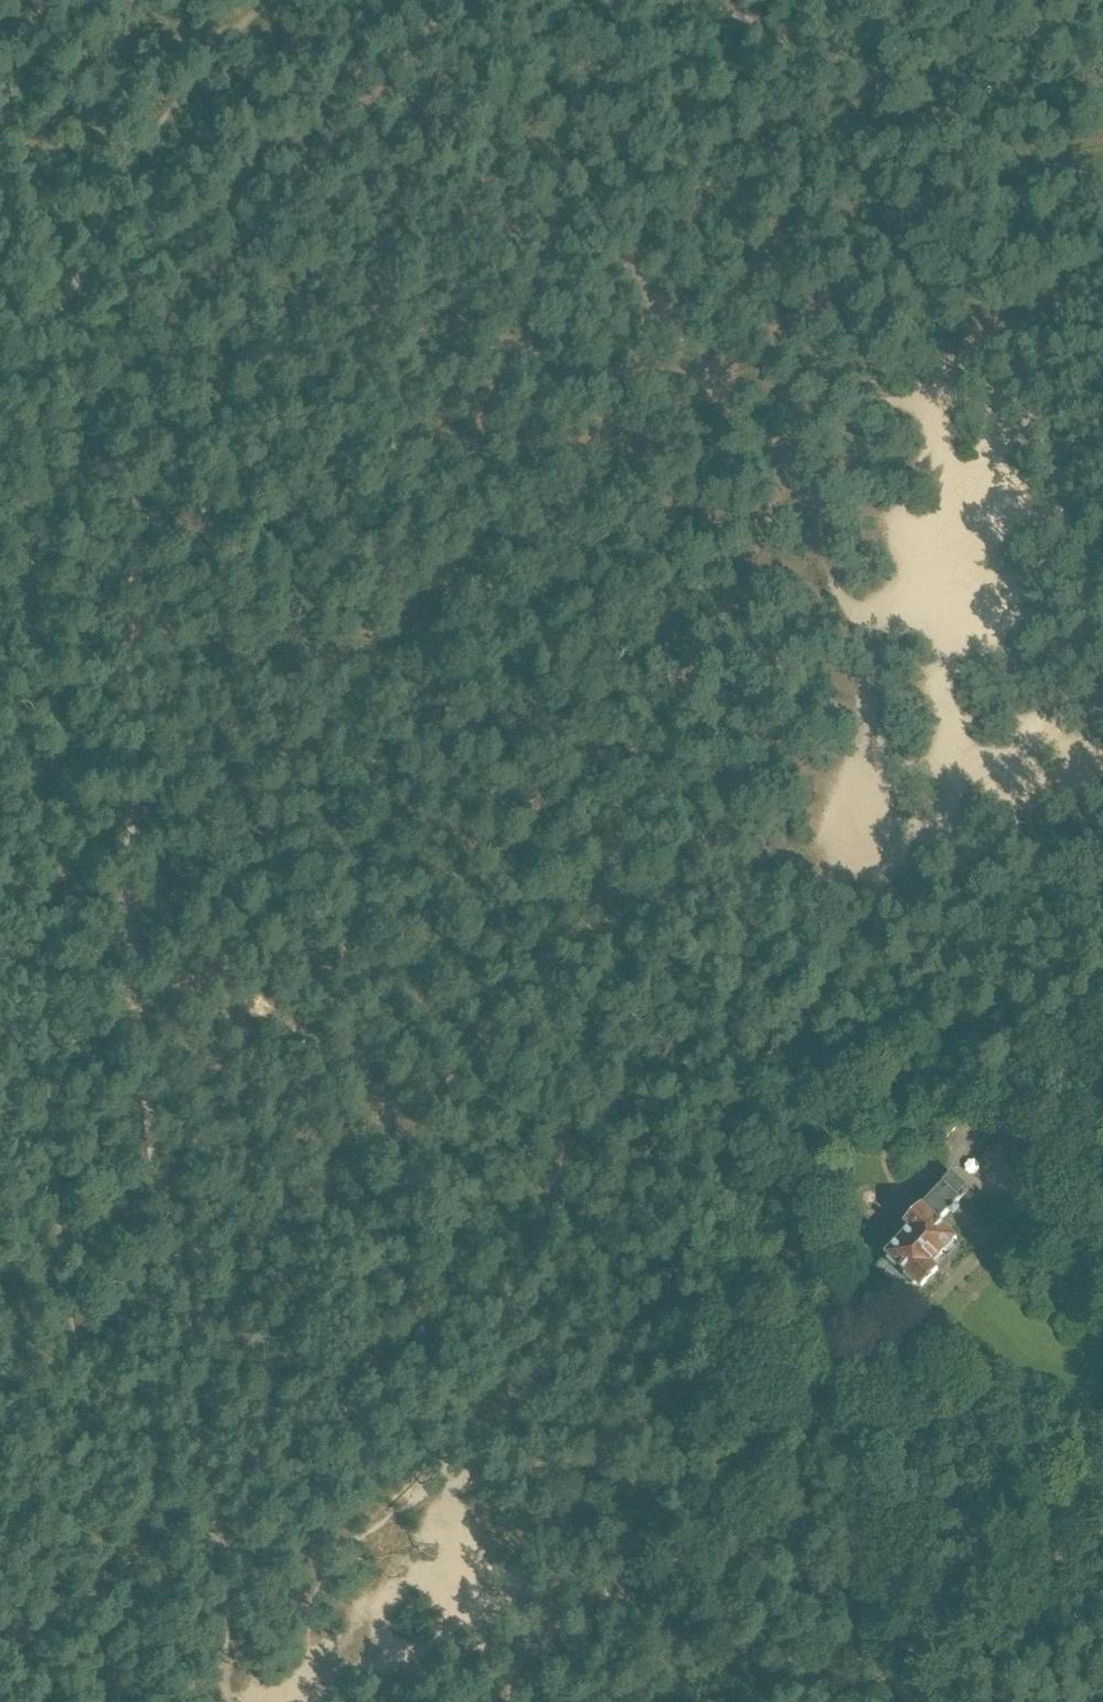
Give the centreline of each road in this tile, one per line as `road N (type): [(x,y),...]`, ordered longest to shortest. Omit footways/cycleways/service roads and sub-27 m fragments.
road 1 (track): [(108,1701),(40,1219),(26,935),(34,868),(33,377),(111,203),(153,130),(243,23),(272,0)]

